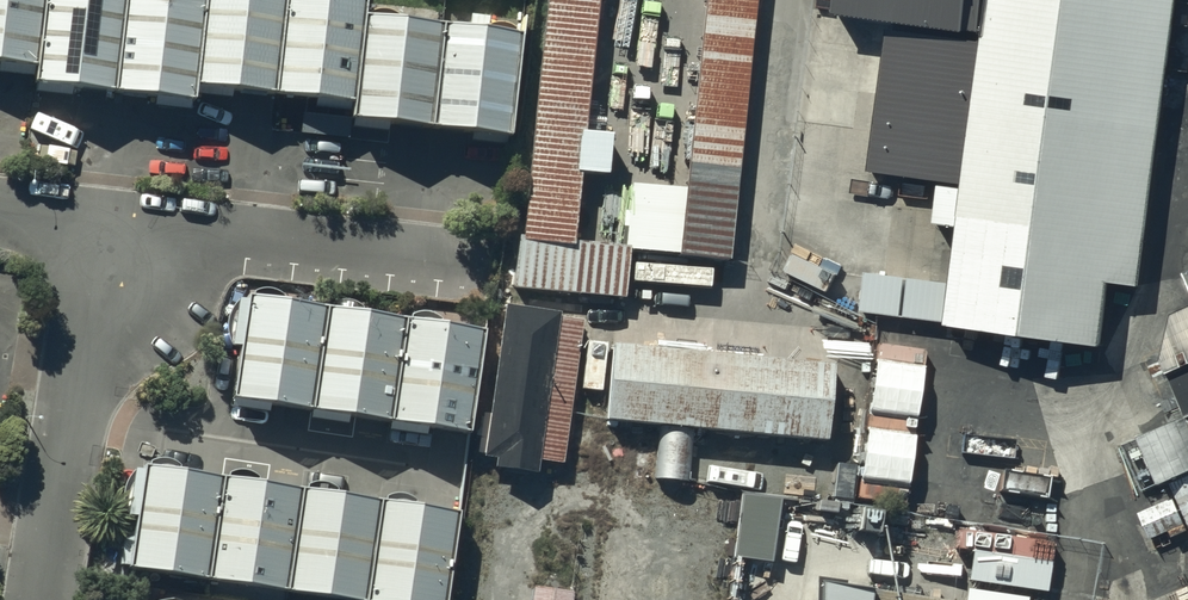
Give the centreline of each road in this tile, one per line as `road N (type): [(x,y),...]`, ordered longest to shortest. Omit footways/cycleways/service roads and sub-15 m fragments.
road 1 (residential): [(41,599),(100,224)]
road 2 (residential): [(456,264),(100,224)]

